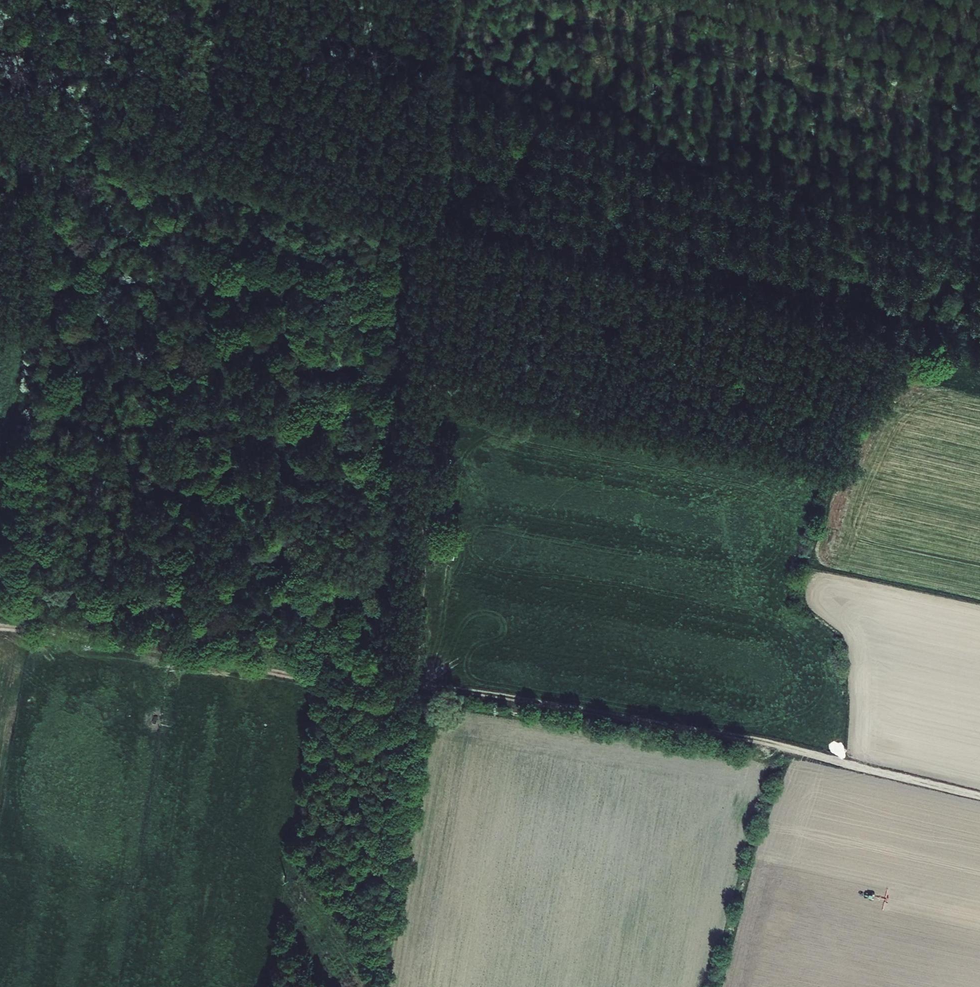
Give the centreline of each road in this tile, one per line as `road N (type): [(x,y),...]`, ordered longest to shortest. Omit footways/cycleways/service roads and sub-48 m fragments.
road 1 (track): [(979,793),(775,744),(445,689),(421,703),(0,627)]
road 2 (track): [(439,0),(410,389)]

